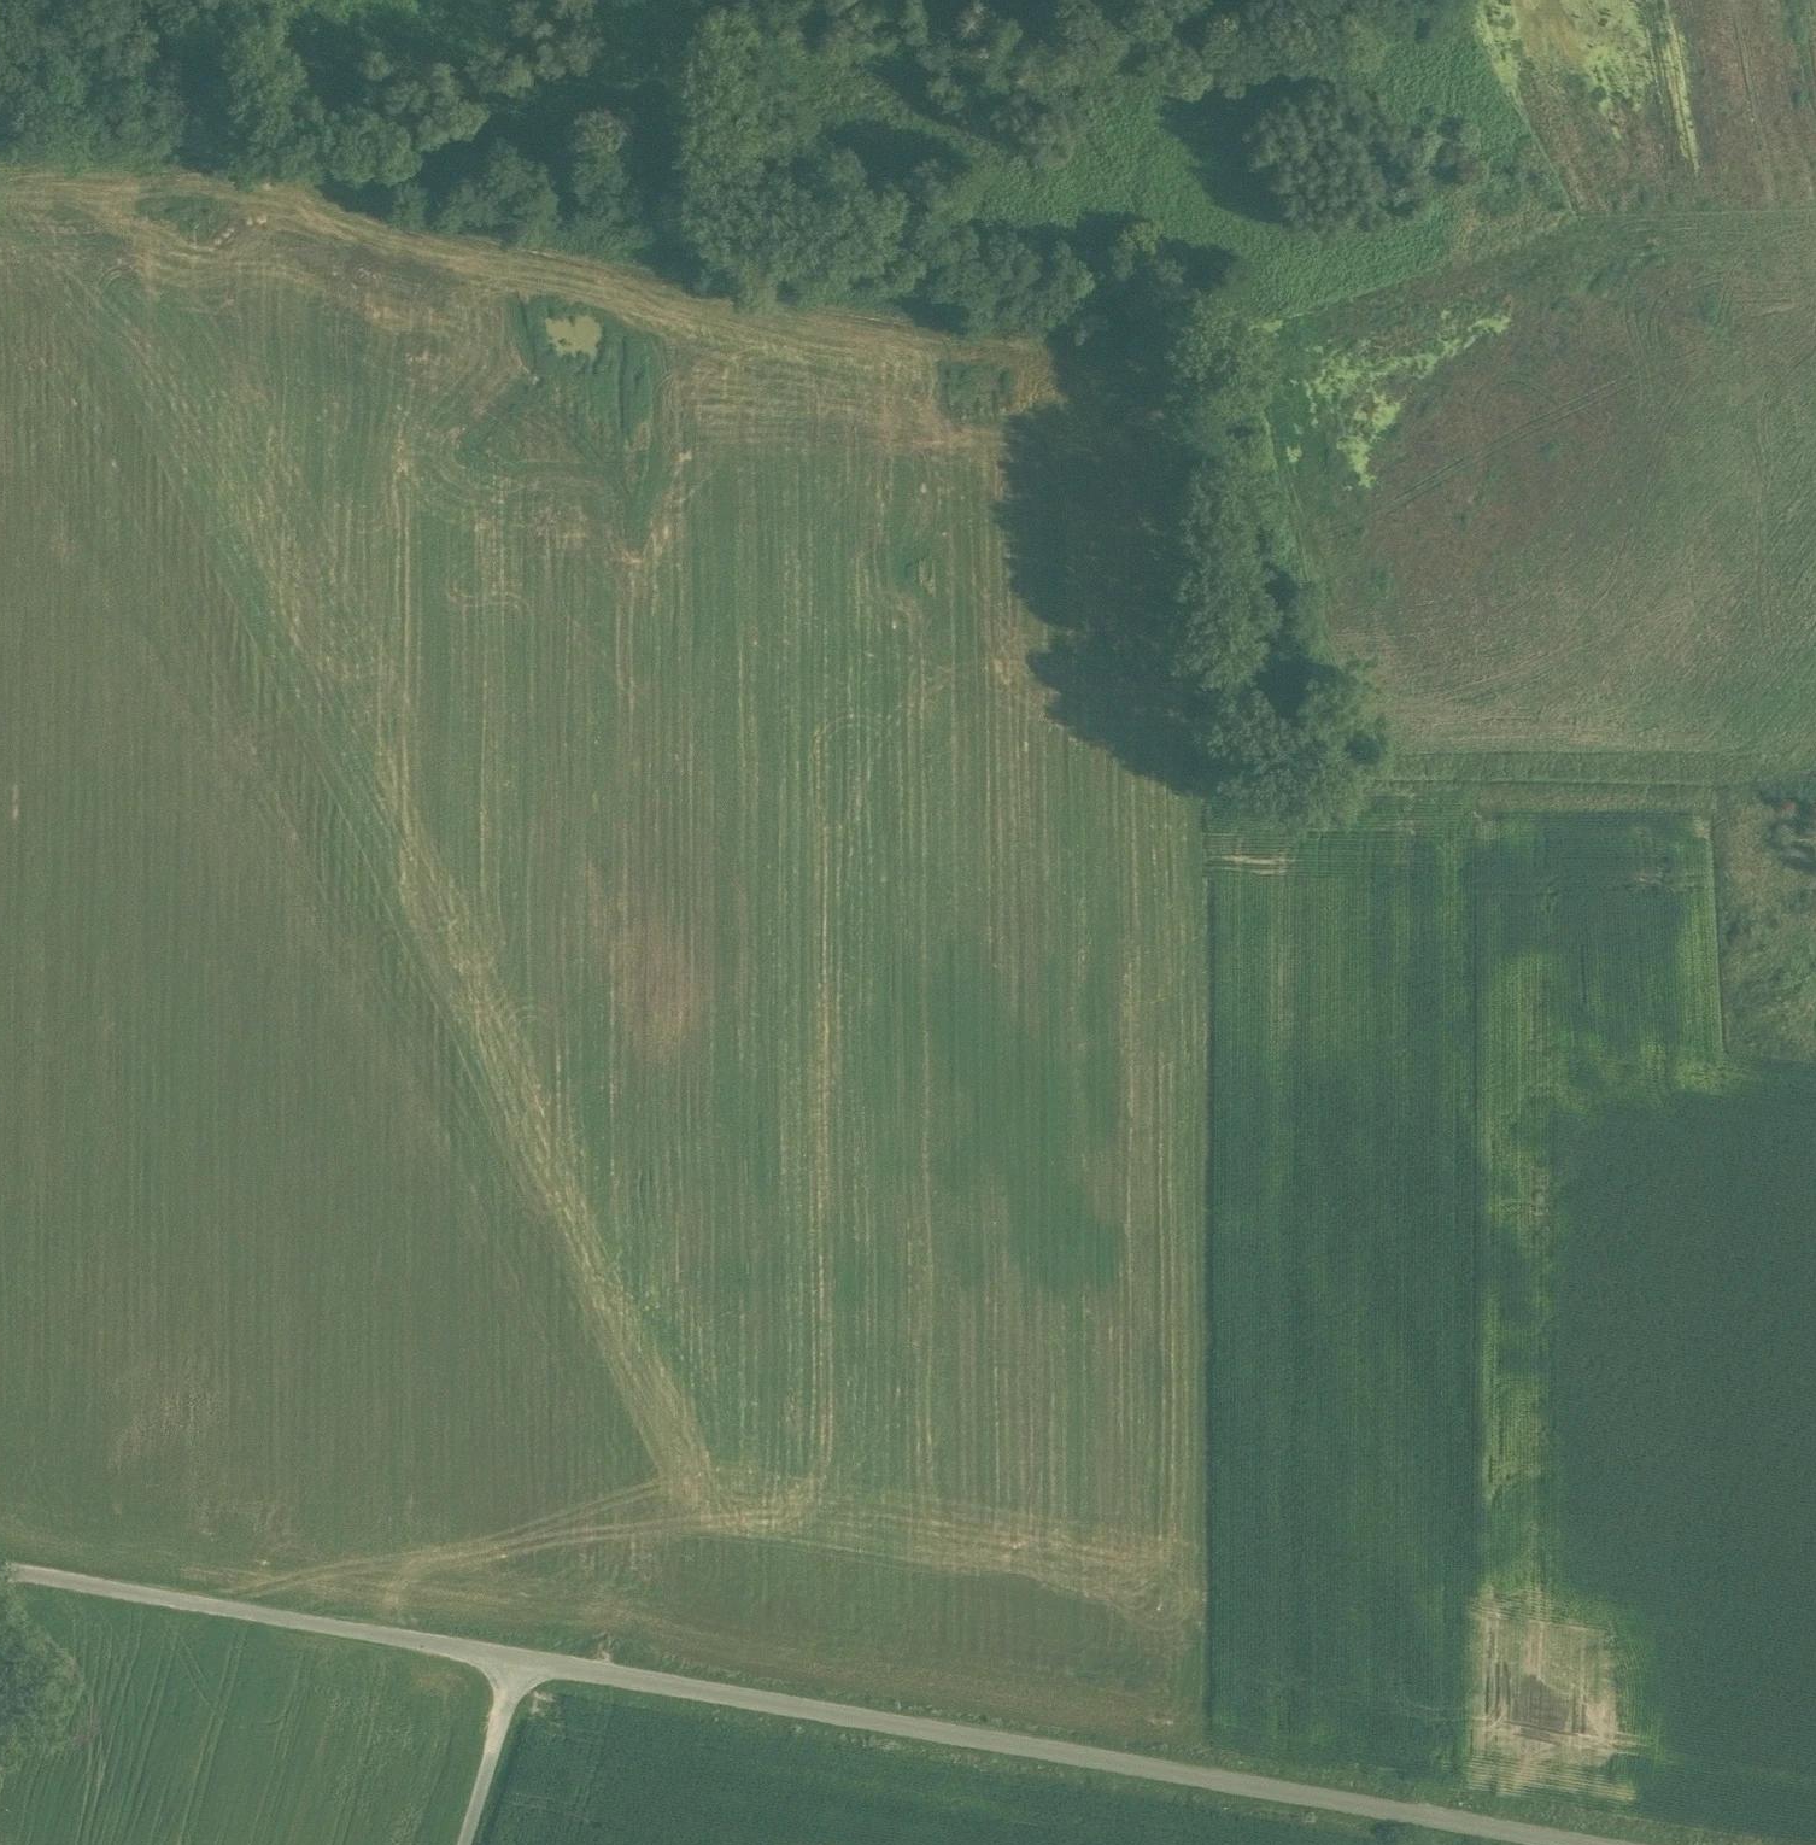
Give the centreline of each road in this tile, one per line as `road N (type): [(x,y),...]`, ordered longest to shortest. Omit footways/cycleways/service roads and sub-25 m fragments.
road 1 (unclassified): [(1579,1844),(519,1667)]
road 2 (unclassified): [(519,1667),(0,1568)]
road 3 (unclassified): [(464,1844),(519,1667)]

